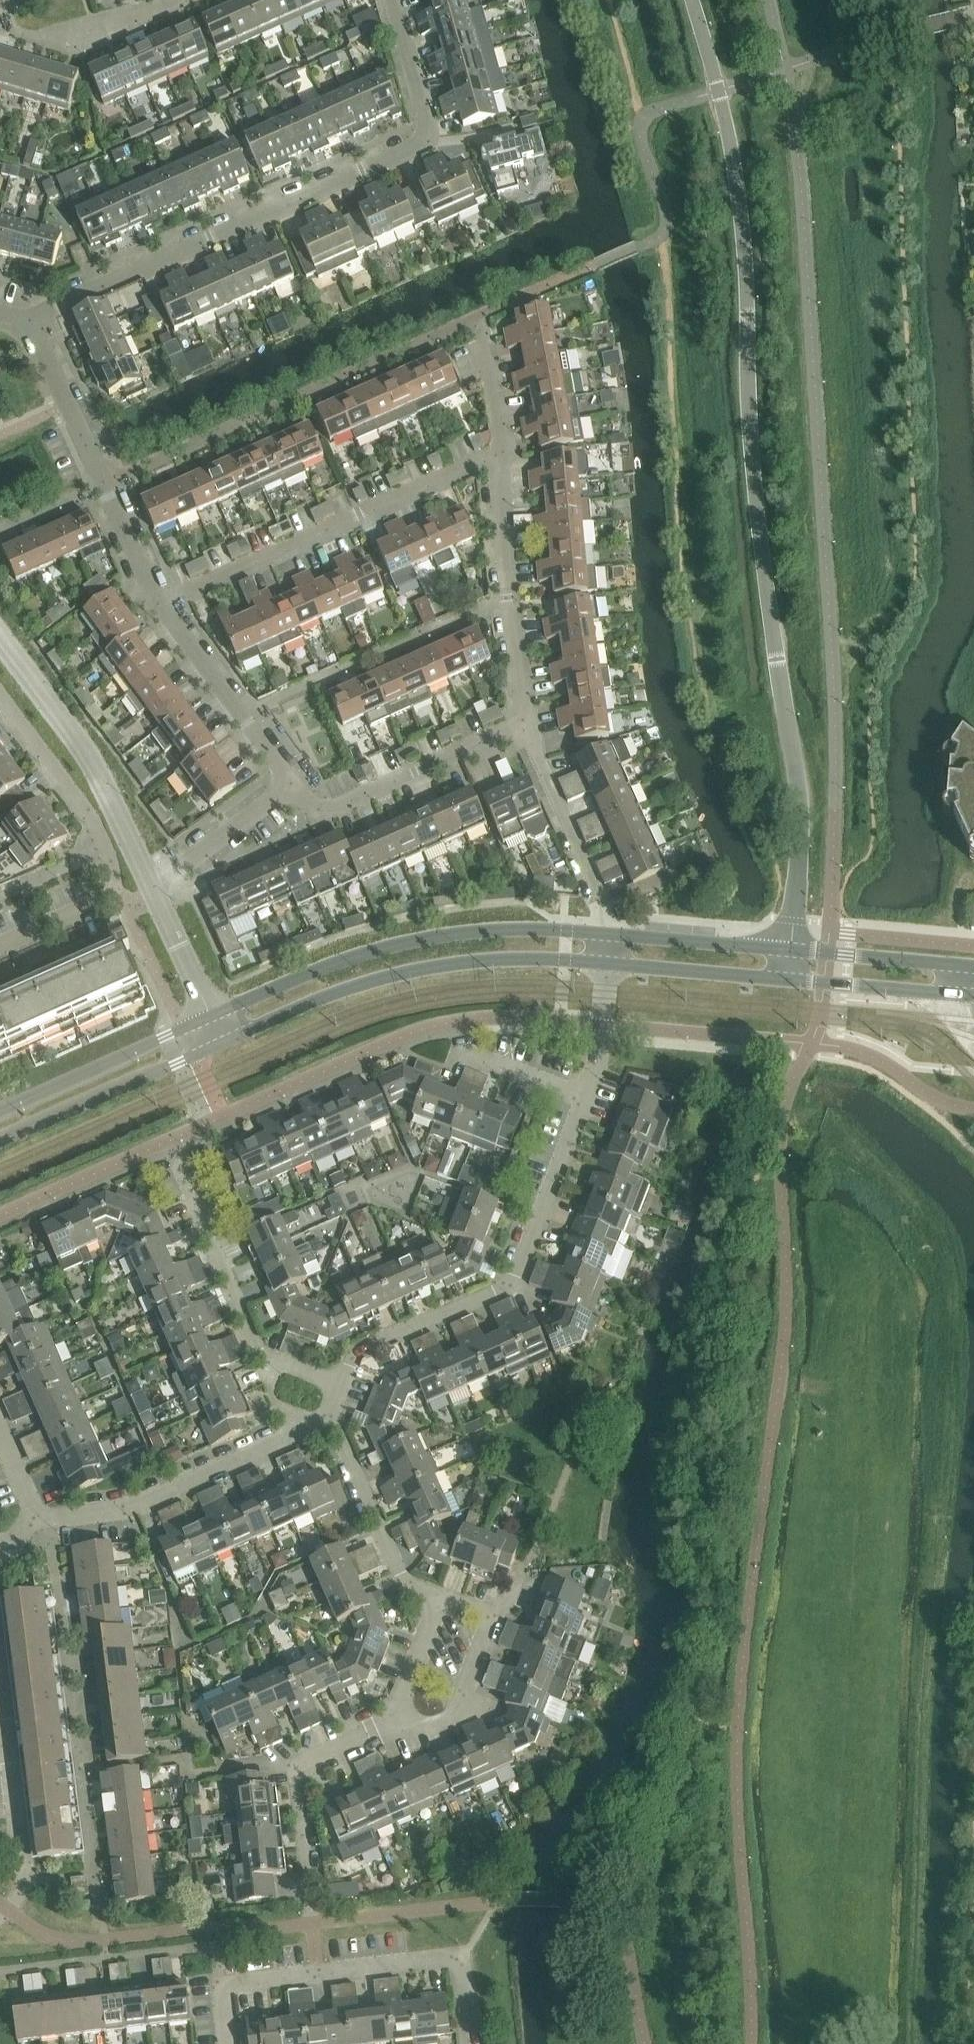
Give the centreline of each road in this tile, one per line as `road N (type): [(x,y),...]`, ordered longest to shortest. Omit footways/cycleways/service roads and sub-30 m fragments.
road 1 (unclassified): [(791,951),(799,790),(759,528),(745,259),(719,91),(692,0)]
road 2 (residential): [(392,0),(432,138),(25,322)]
road 3 (tertiary): [(608,936),(498,931),(399,945),(212,1017)]
road 4 (residential): [(342,1387),(358,1352),(515,1284),(585,1100)]
road 5 (tertiary): [(225,1044),(314,1002),(407,972),(500,961),(608,963)]
road 6 (residential): [(158,604),(495,454)]
road 7 (residential): [(0,697),(90,813),(117,876),(109,897),(0,946)]
road 8 (residential): [(37,1519),(133,1508),(331,1417)]
road 9 (residential): [(342,1387),(257,1352),(178,1156)]
road 10 (residential): [(150,887),(116,811),(0,636)]
road 11 (residential): [(229,2043),(222,1986),(456,1958)]
road 12 (residential): [(522,732),(495,454)]
road 13 (residential): [(292,789),(315,814),(522,732)]
road 14 (residential): [(311,1910),(294,1764),(391,1725)]
road 15 (tertiary): [(0,1145),(225,1044)]
road 16 (tertiary): [(212,1017),(0,1110)]
road 17 (residential): [(292,789),(158,604)]
road 18 (residential): [(608,936),(522,732)]
road 19 (residential): [(441,1597),(401,1575),(331,1417)]
road 20 (tertiary): [(788,980),(973,995)]
road 21 (tertiary): [(791,951),(608,936)]
road 22 (tertiary): [(973,968),(791,951)]
road 23 (residential): [(104,485),(25,322)]
road 24 (tertiary): [(608,963),(788,980)]
road 25 (residential): [(391,1725),(455,1720),(493,1616)]
road 26 (residential): [(150,887),(292,789)]
road 27 (residential): [(212,1017),(150,887)]
road 28 (residential): [(495,454),(498,436),(475,319)]
road 29 (residential): [(391,1725),(441,1597)]
road 30 (residential): [(158,604),(104,485)]
road 31 (residential): [(585,1100),(466,1056)]
road 32 (residential): [(24,1866),(9,1746)]

